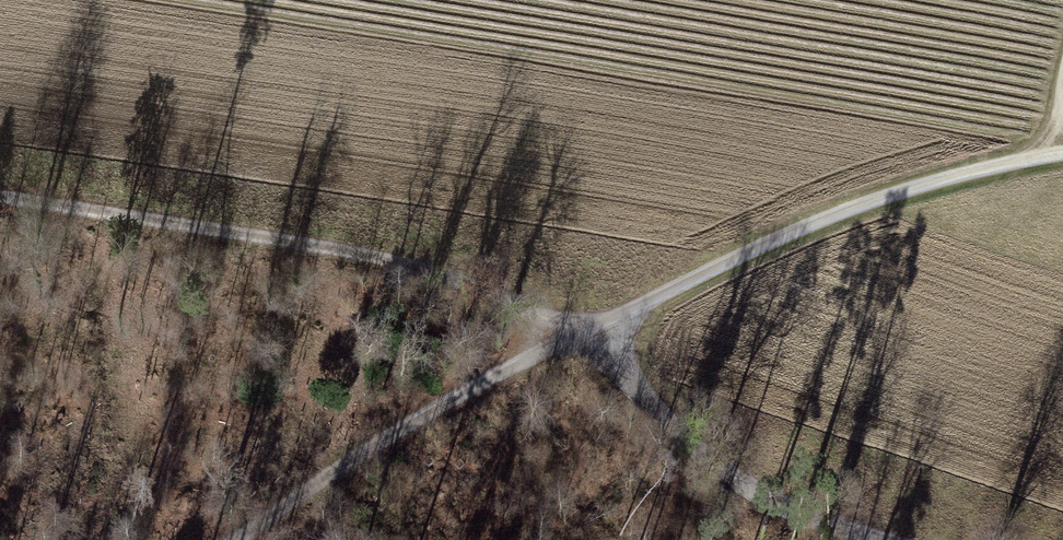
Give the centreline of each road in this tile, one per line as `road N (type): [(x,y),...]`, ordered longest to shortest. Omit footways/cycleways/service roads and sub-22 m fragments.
road 1 (track): [(0,185),(405,261),(571,331)]
road 2 (track): [(571,331),(856,198),(1062,143)]
road 3 (track): [(921,539),(732,482),(571,331)]
road 4 (track): [(251,539),(571,331)]

